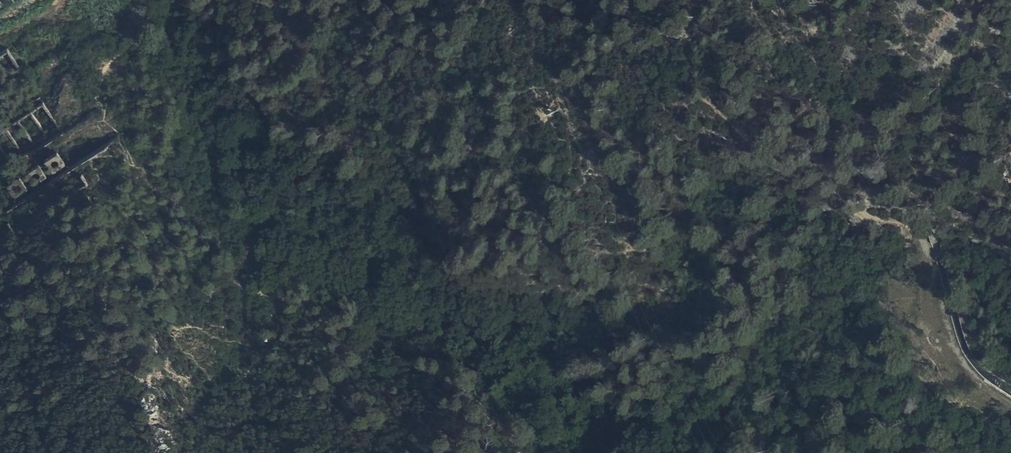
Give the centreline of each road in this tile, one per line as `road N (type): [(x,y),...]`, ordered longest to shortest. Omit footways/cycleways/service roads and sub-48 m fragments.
road 1 (track): [(1010,402),(959,360),(919,236)]

